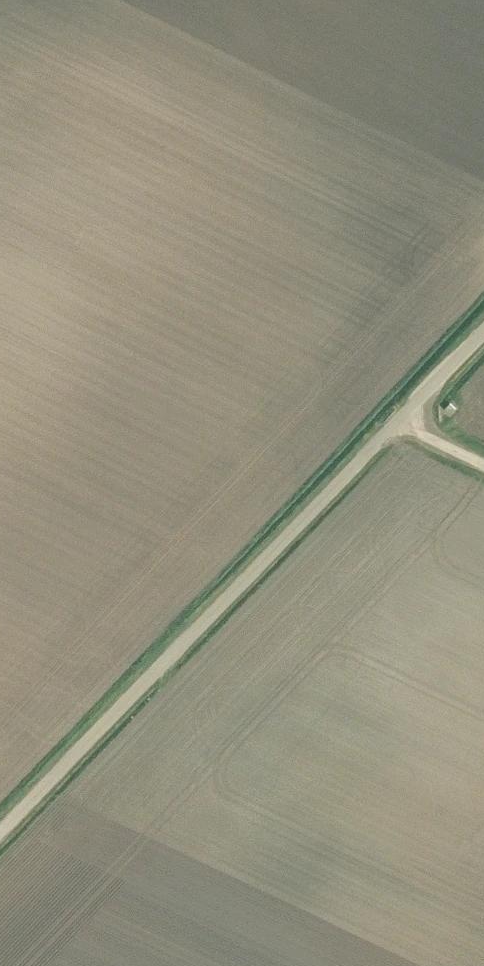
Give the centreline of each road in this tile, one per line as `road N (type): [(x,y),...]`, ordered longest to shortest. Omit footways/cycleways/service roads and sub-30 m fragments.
road 1 (unclassified): [(0,832),(406,417)]

